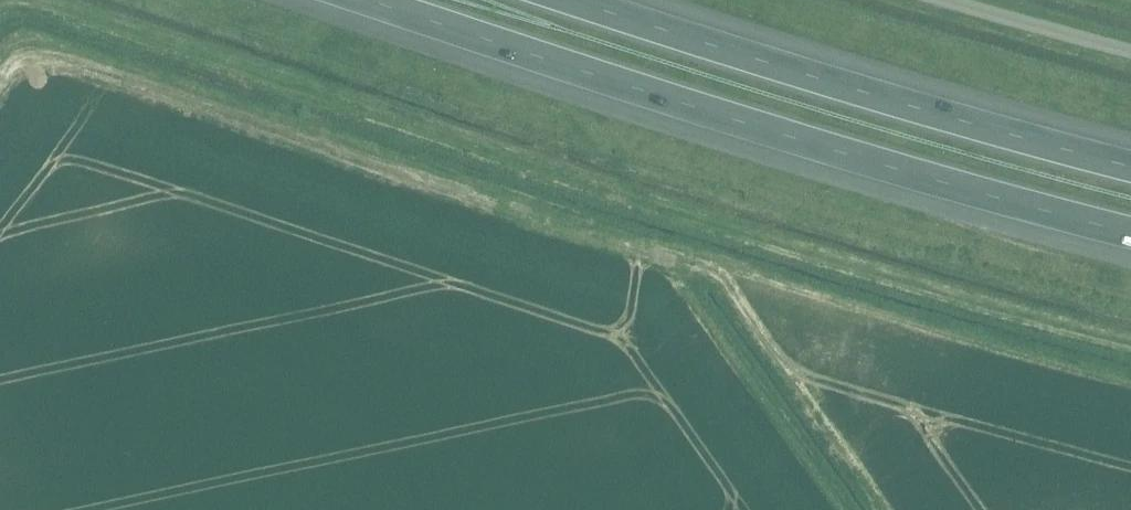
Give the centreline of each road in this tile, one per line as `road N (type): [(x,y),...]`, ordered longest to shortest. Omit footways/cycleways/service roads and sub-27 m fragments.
road 1 (motorway): [(368,0),(1130,233)]
road 2 (track): [(696,264),(48,48),(0,70)]
road 3 (motorway): [(1130,166),(572,0)]
road 4 (unclassified): [(1130,51),(945,0)]

